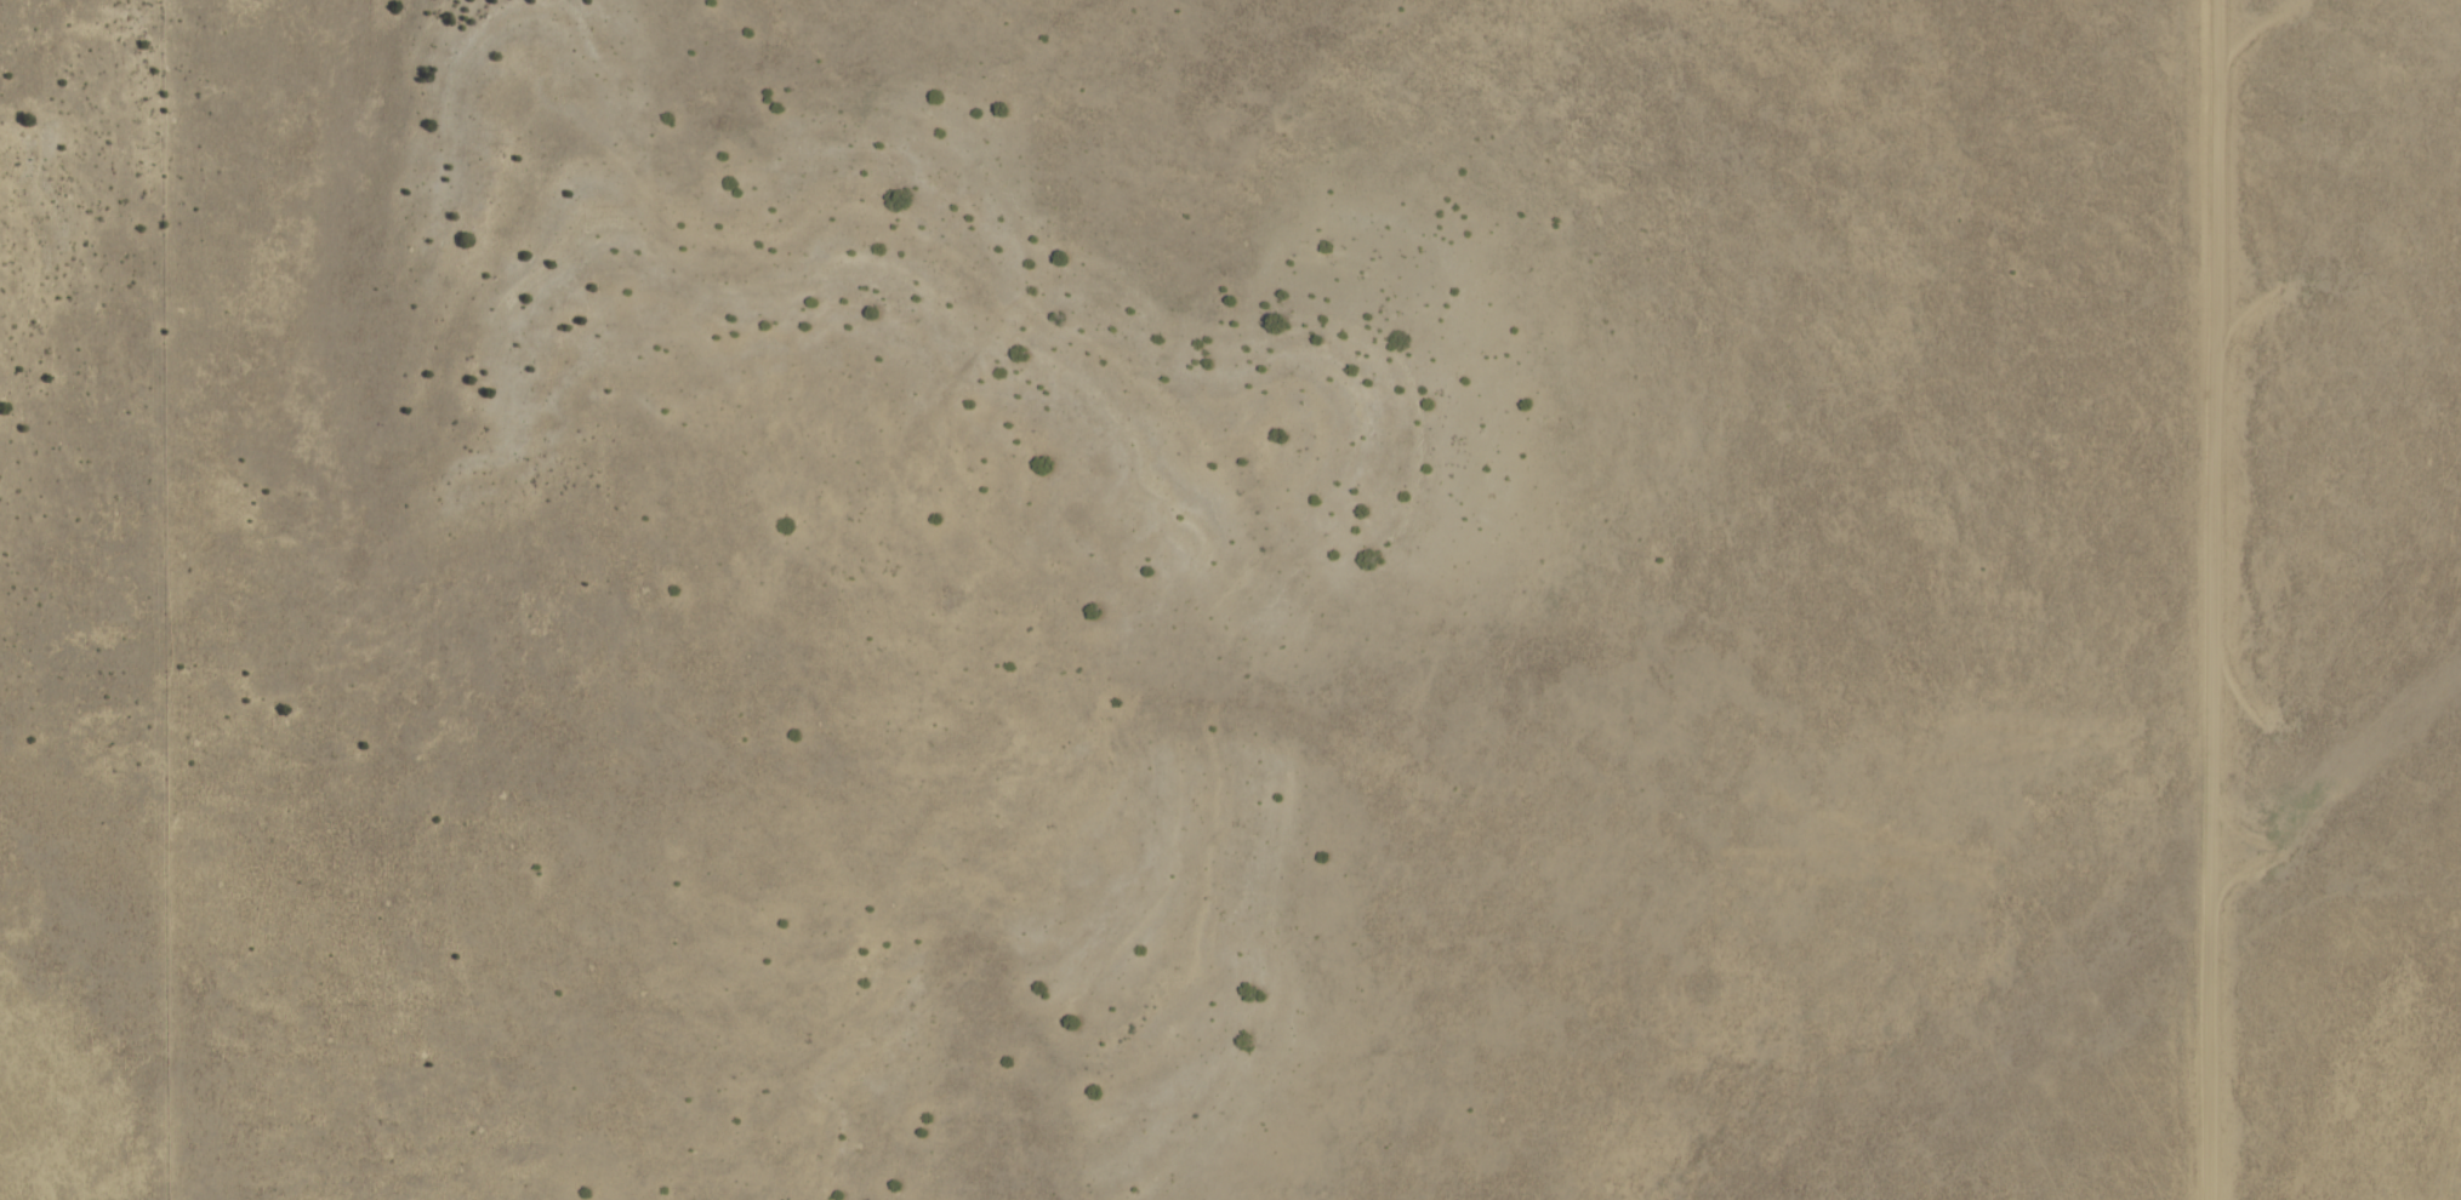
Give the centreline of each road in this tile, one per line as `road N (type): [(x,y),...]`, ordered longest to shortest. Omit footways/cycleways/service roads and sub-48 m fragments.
road 1 (residential): [(2186,1199),(2191,0)]

